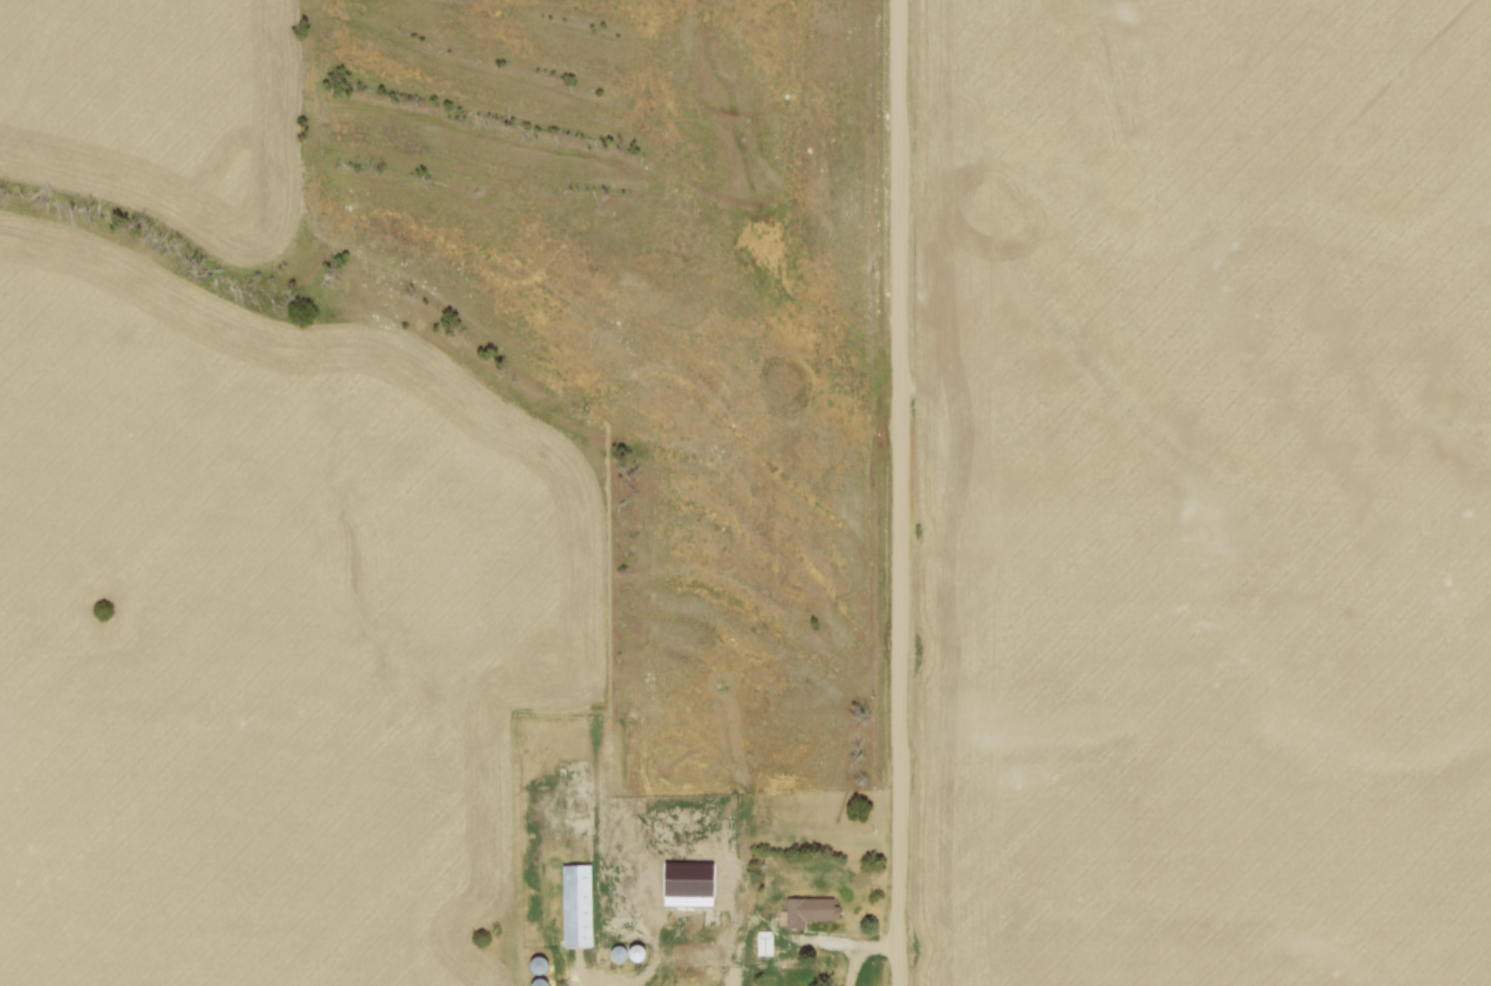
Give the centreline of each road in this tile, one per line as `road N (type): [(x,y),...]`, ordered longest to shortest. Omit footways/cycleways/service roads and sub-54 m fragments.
road 1 (residential): [(902,985),(904,0)]

